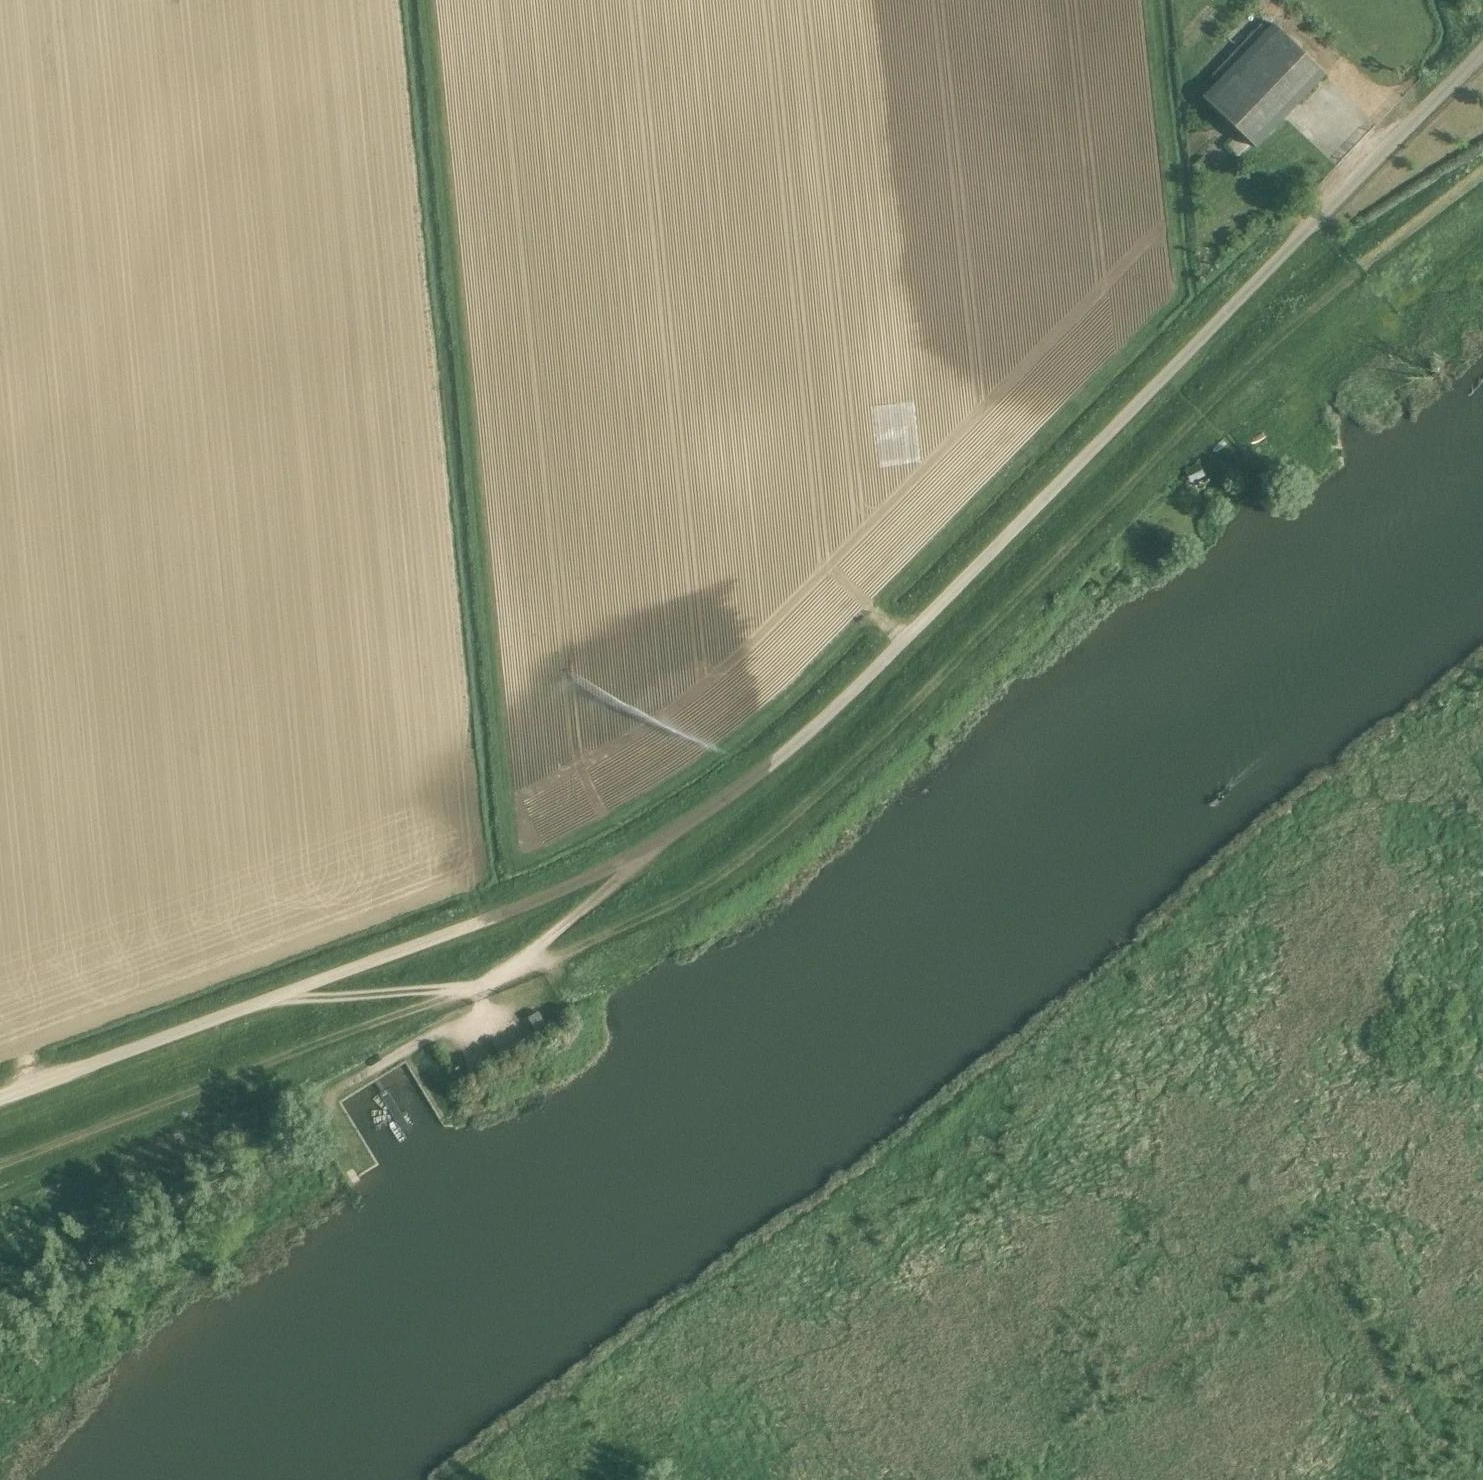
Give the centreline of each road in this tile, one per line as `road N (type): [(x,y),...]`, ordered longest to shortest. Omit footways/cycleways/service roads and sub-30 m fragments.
road 1 (unclassified): [(0,1103),(648,850),(823,731),(1482,41)]
road 2 (track): [(1482,178),(1231,382),(843,784),(747,866),(491,992),(0,1166)]
road 3 (track): [(648,850),(550,943),(487,983),(298,988)]

